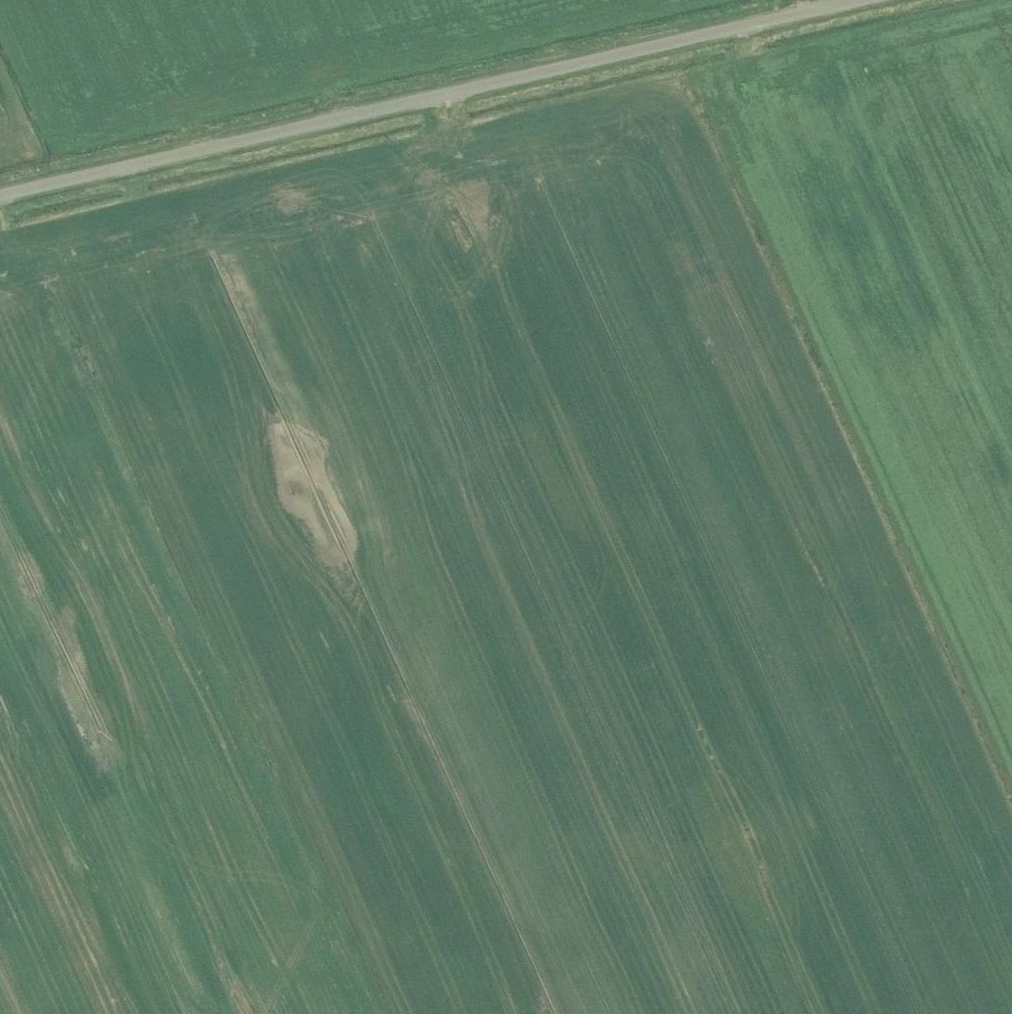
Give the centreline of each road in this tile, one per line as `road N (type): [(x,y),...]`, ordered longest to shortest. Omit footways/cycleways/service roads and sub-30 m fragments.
road 1 (unclassified): [(0,195),(859,0)]

